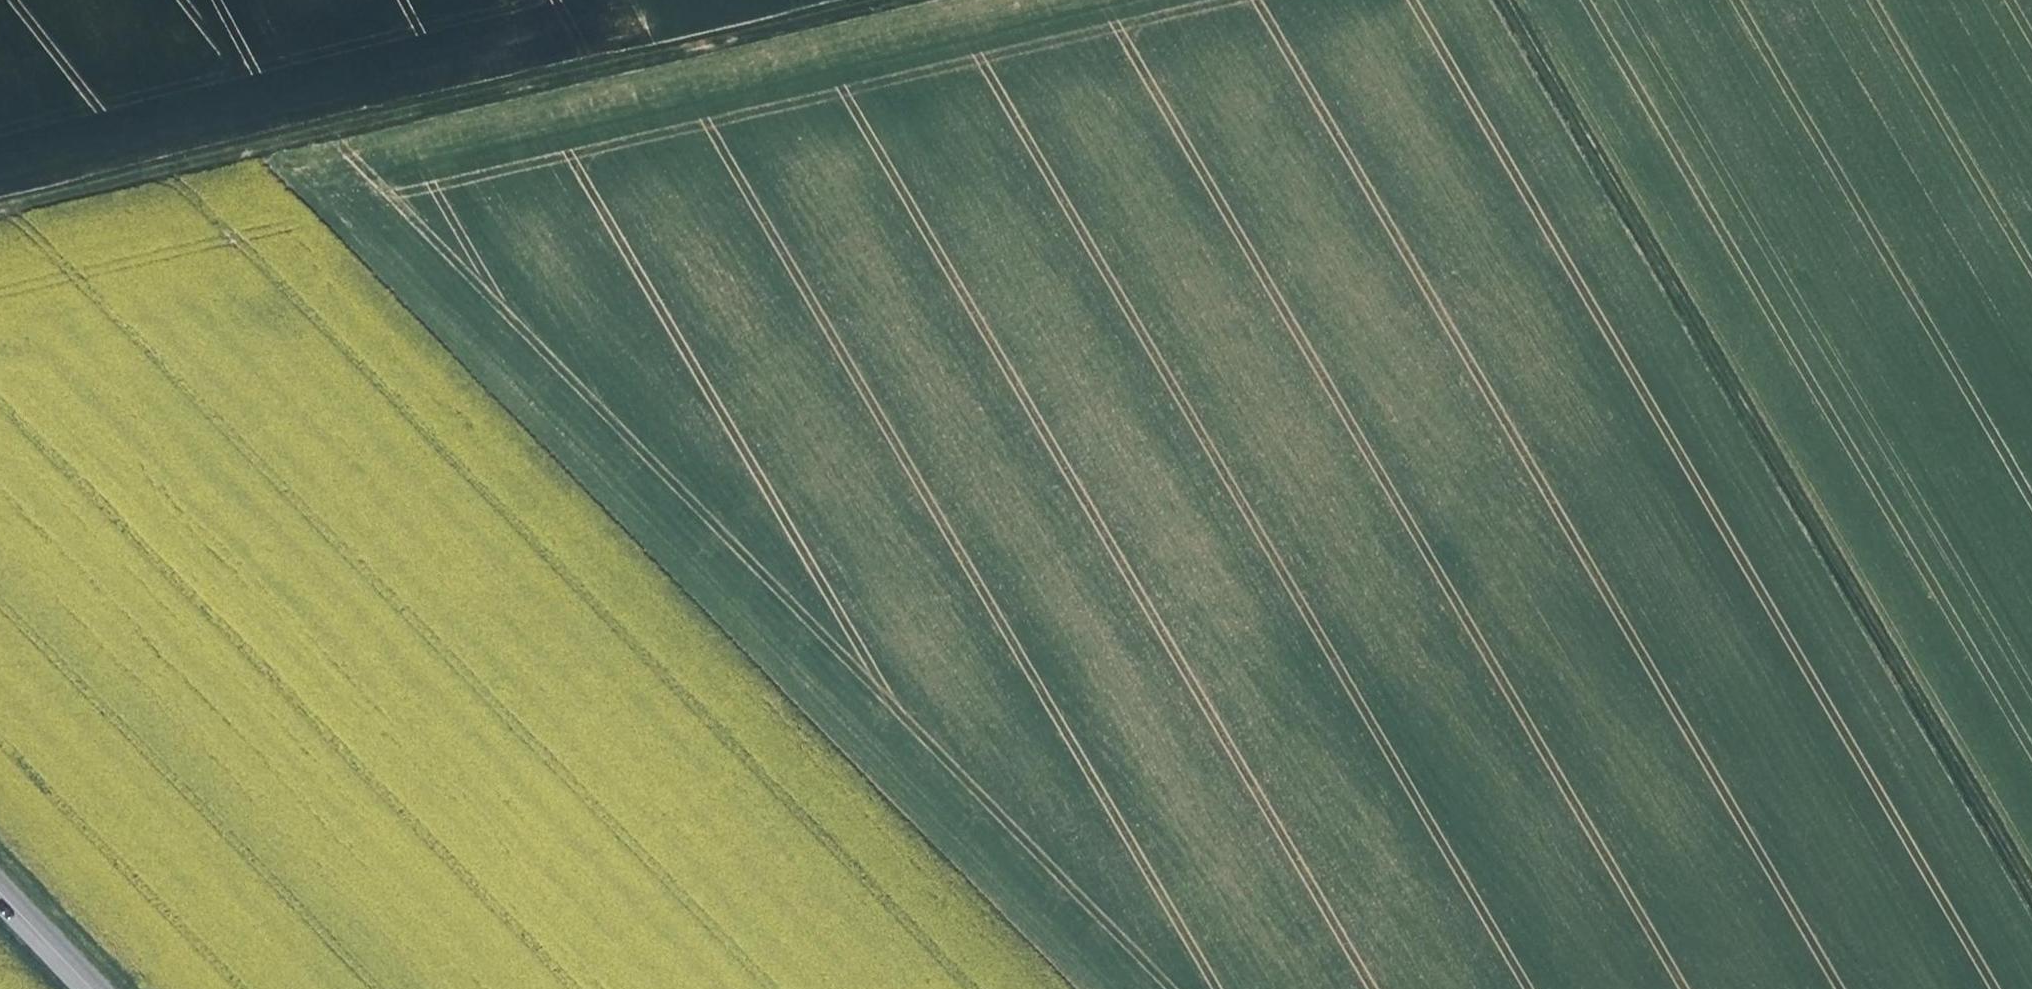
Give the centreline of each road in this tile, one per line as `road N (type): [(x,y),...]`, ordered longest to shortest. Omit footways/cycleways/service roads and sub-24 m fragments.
road 1 (track): [(2031,896),(1500,0)]
road 2 (track): [(879,0),(0,207)]
road 3 (secondary): [(0,893),(92,988)]

